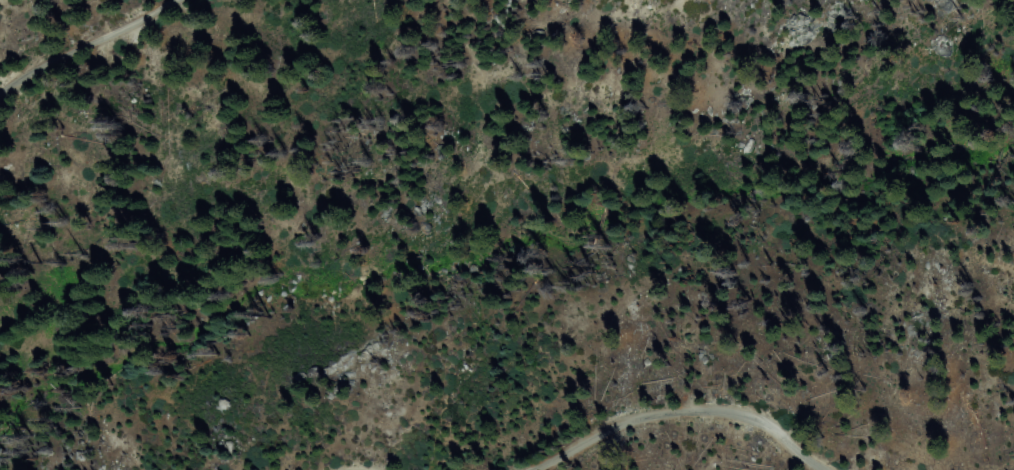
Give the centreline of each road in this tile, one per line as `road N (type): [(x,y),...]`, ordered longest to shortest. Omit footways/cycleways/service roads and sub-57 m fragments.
road 1 (track): [(540,469),(602,435),(688,413),(731,413),(784,437),(824,469)]
road 2 (track): [(180,0),(0,97)]

